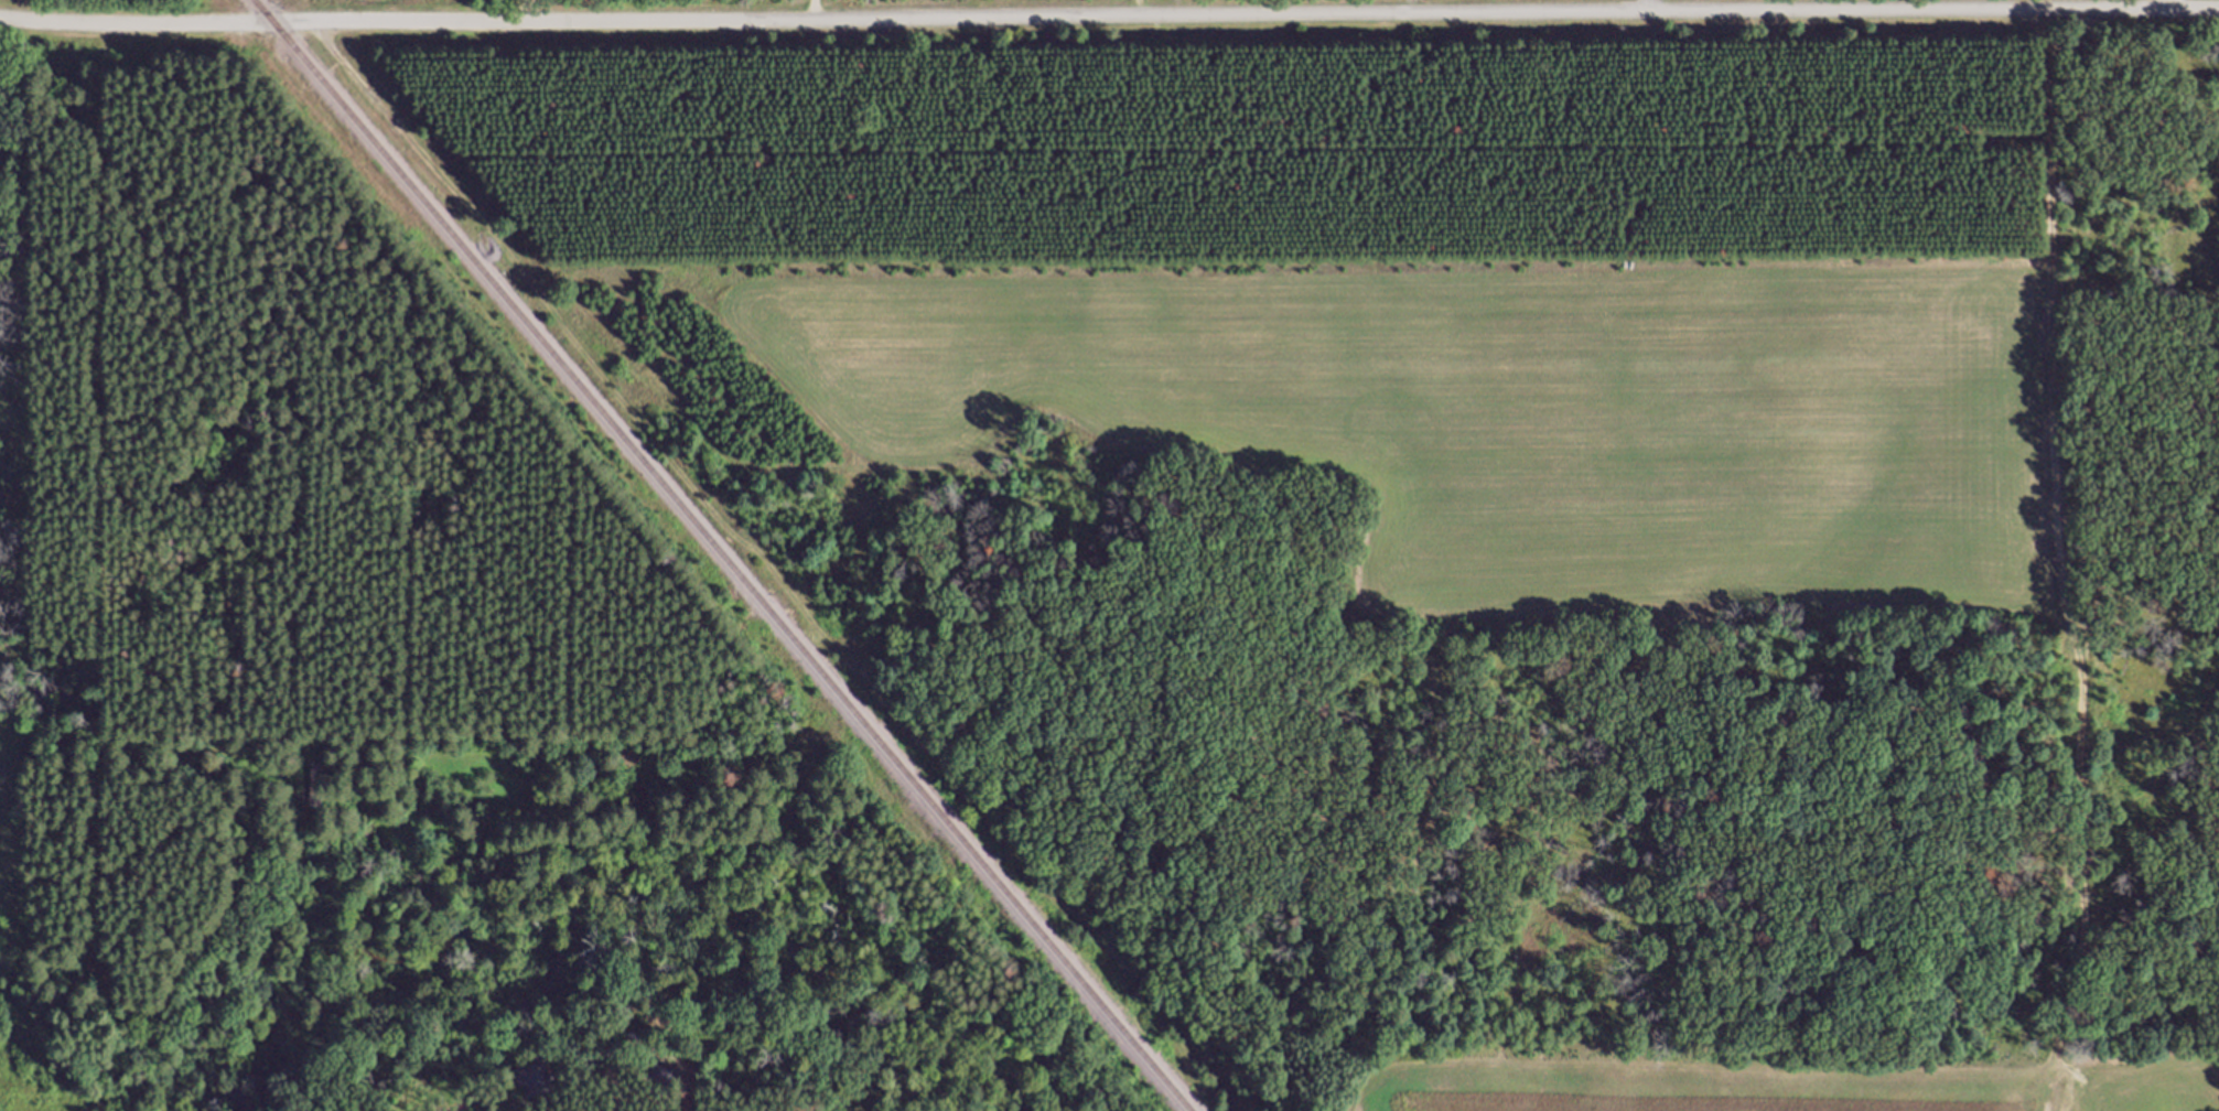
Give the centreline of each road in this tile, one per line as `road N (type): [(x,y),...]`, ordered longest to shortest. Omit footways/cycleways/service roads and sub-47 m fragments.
road 1 (residential): [(2218,10),(1057,17),(184,33),(0,27)]

